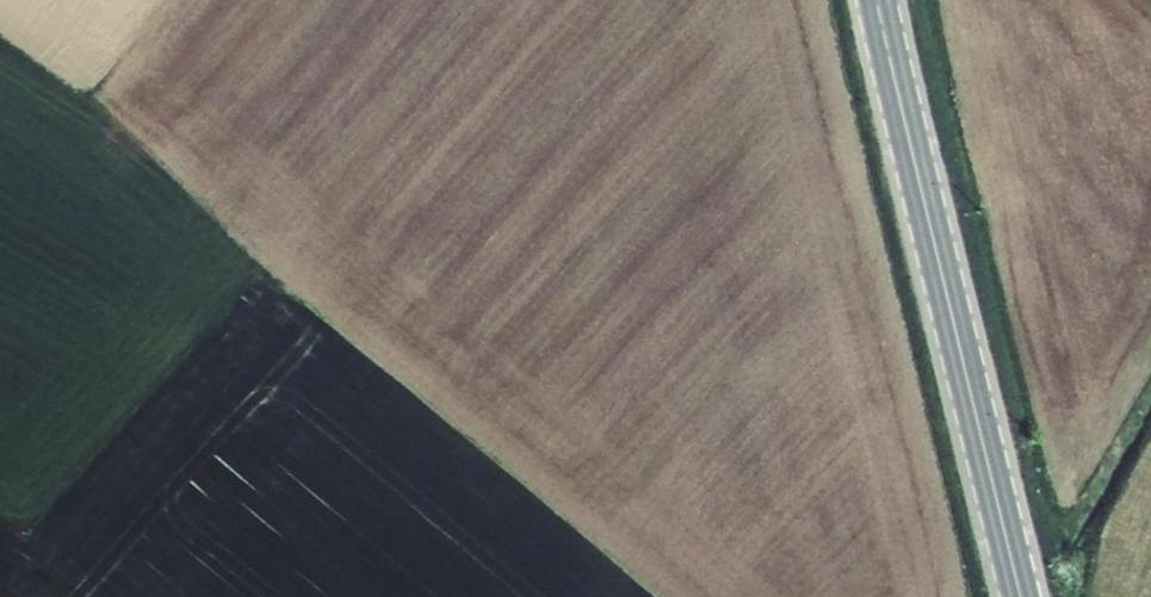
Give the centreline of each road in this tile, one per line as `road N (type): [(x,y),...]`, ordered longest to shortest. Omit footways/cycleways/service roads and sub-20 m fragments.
road 1 (secondary): [(1021,596),(878,0)]

